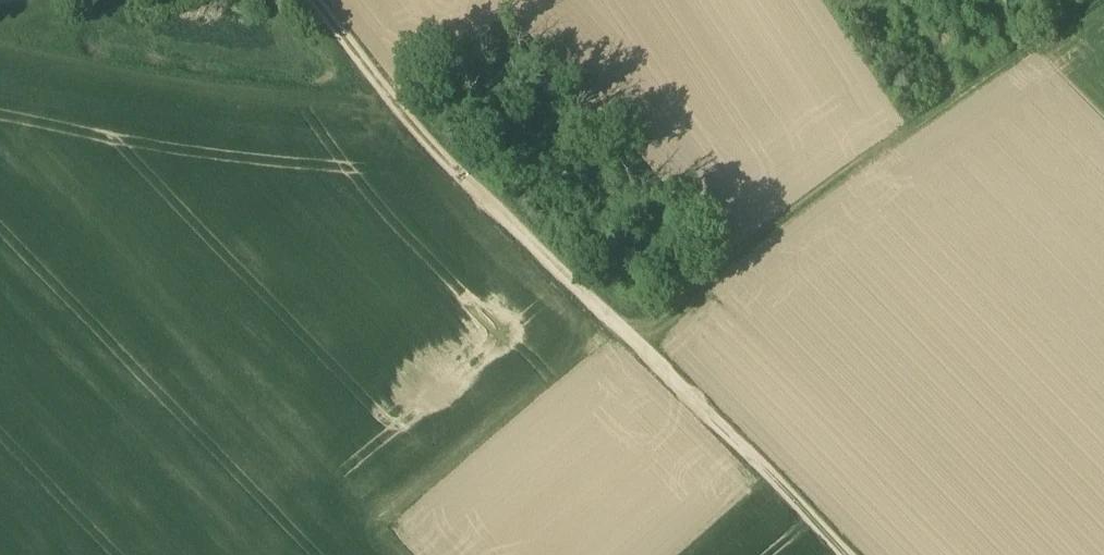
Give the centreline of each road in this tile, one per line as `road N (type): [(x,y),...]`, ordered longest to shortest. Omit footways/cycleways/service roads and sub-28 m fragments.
road 1 (track): [(317,0),(625,331),(856,554)]
road 2 (track): [(625,331),(1093,0)]

